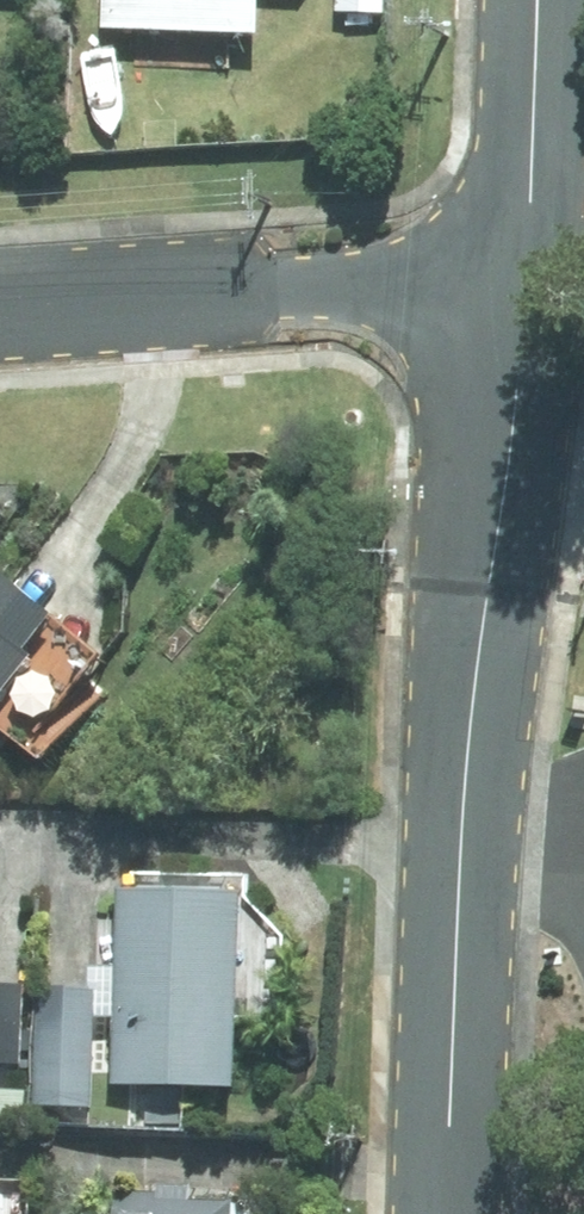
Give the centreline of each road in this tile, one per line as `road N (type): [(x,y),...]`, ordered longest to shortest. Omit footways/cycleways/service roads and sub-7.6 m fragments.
road 1 (residential): [(521,266),(467,755),(440,1213)]
road 2 (residential): [(0,303),(521,266)]
road 3 (residential): [(531,0),(521,266)]

